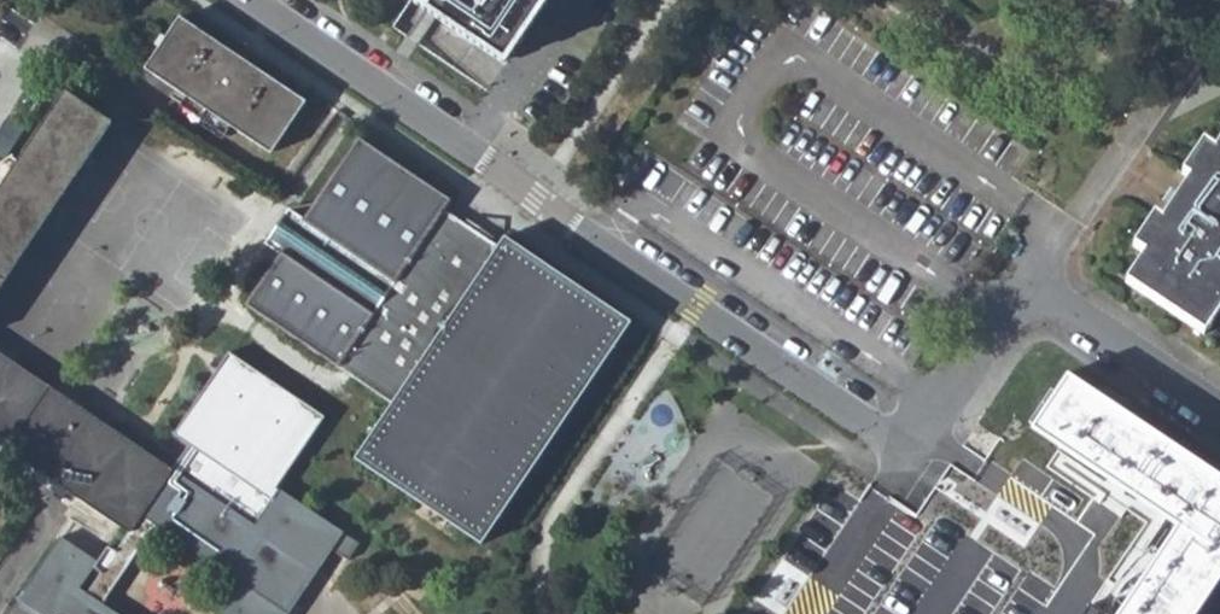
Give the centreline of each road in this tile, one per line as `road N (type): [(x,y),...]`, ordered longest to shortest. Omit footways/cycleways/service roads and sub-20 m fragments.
road 1 (residential): [(1219,413),(1035,295),(1013,308),(920,438),(245,0)]

